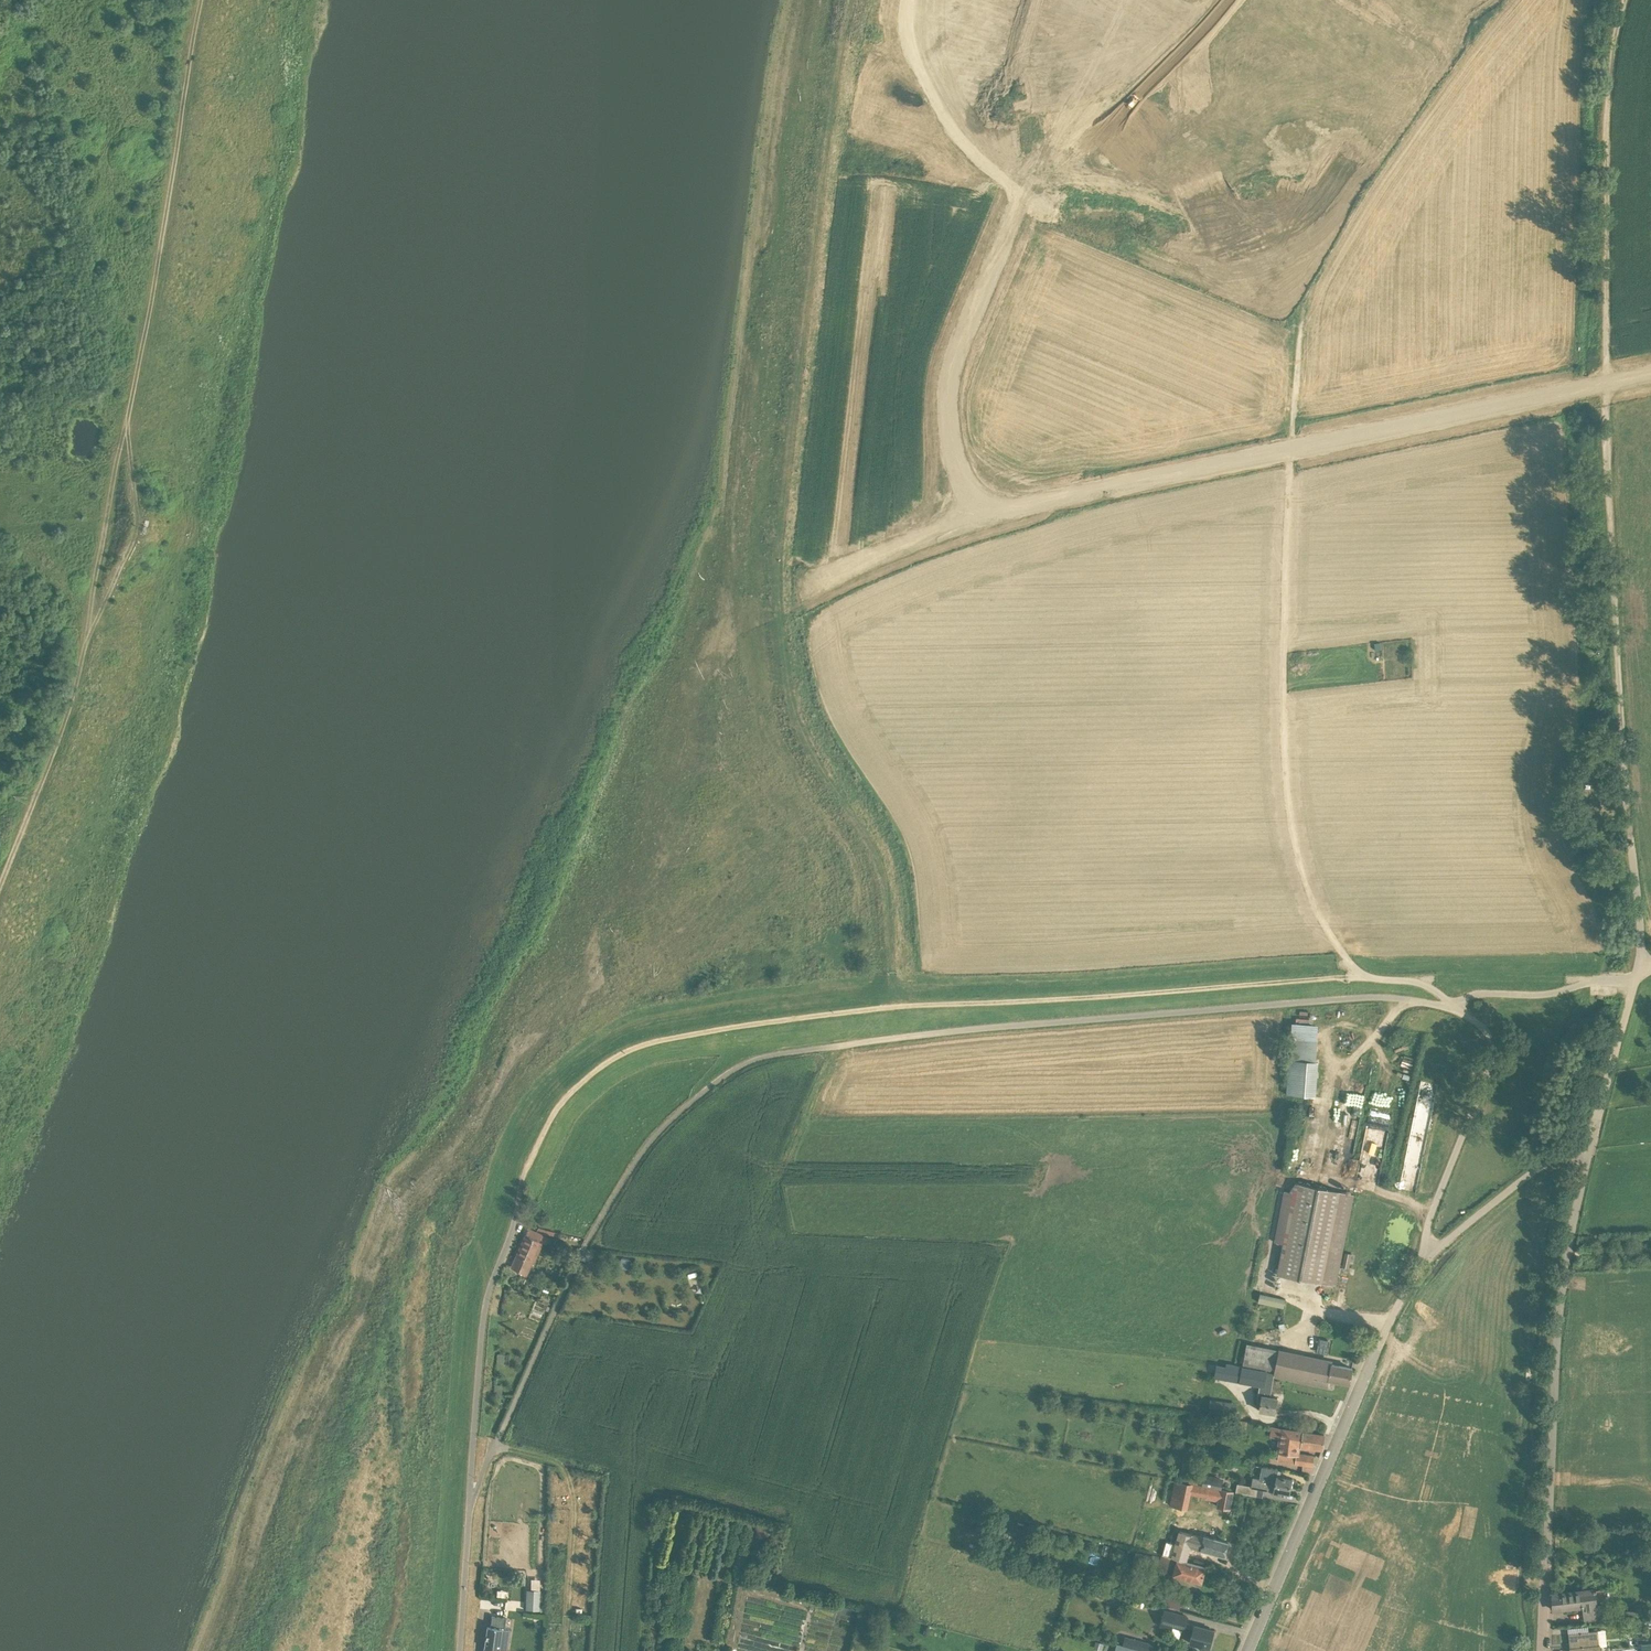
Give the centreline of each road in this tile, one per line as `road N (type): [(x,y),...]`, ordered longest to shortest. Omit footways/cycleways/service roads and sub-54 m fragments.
road 1 (unclassified): [(469,1501),(625,1176),(666,1123),(738,1067),(780,1053),(989,1028),(1412,1000)]
road 2 (track): [(521,1183),(571,1092),(620,1054),(656,1044),(906,1006),(1340,978)]
road 3 (unclassified): [(1635,981),(1641,937),(1607,373)]
road 4 (track): [(1358,971),(1309,894),(1289,813),(1283,696),(1291,465)]
road 5 (unclassified): [(1542,1650),(1559,1319),(1588,1150)]
road 6 (unclassified): [(1247,1650),(1426,1258)]
road 7 (track): [(1607,373),(1605,115),(1625,0)]
road 8 (unclassified): [(469,1501),(484,1316),(521,1183)]
road 9 (unclassified): [(1426,1258),(1428,1221),(1493,1059),(1488,1032),(1450,1009)]
road 10 (unclassified): [(1426,1258),(1534,1170),(1566,1151),(1588,1150)]
road 11 (unclassified): [(1450,1009),(1474,994),(1538,995),(1596,981),(1635,981)]
road 12 (unclassified): [(1588,1150),(1635,981)]
road 13 (track): [(1417,981),(1590,982)]
road 14 (unclassified): [(459,1650),(469,1501)]
road 15 (track): [(1307,1175),(1432,1210)]
road 16 (track): [(1393,998),(1391,1014),(1349,1061),(1331,1063),(1324,1039)]

